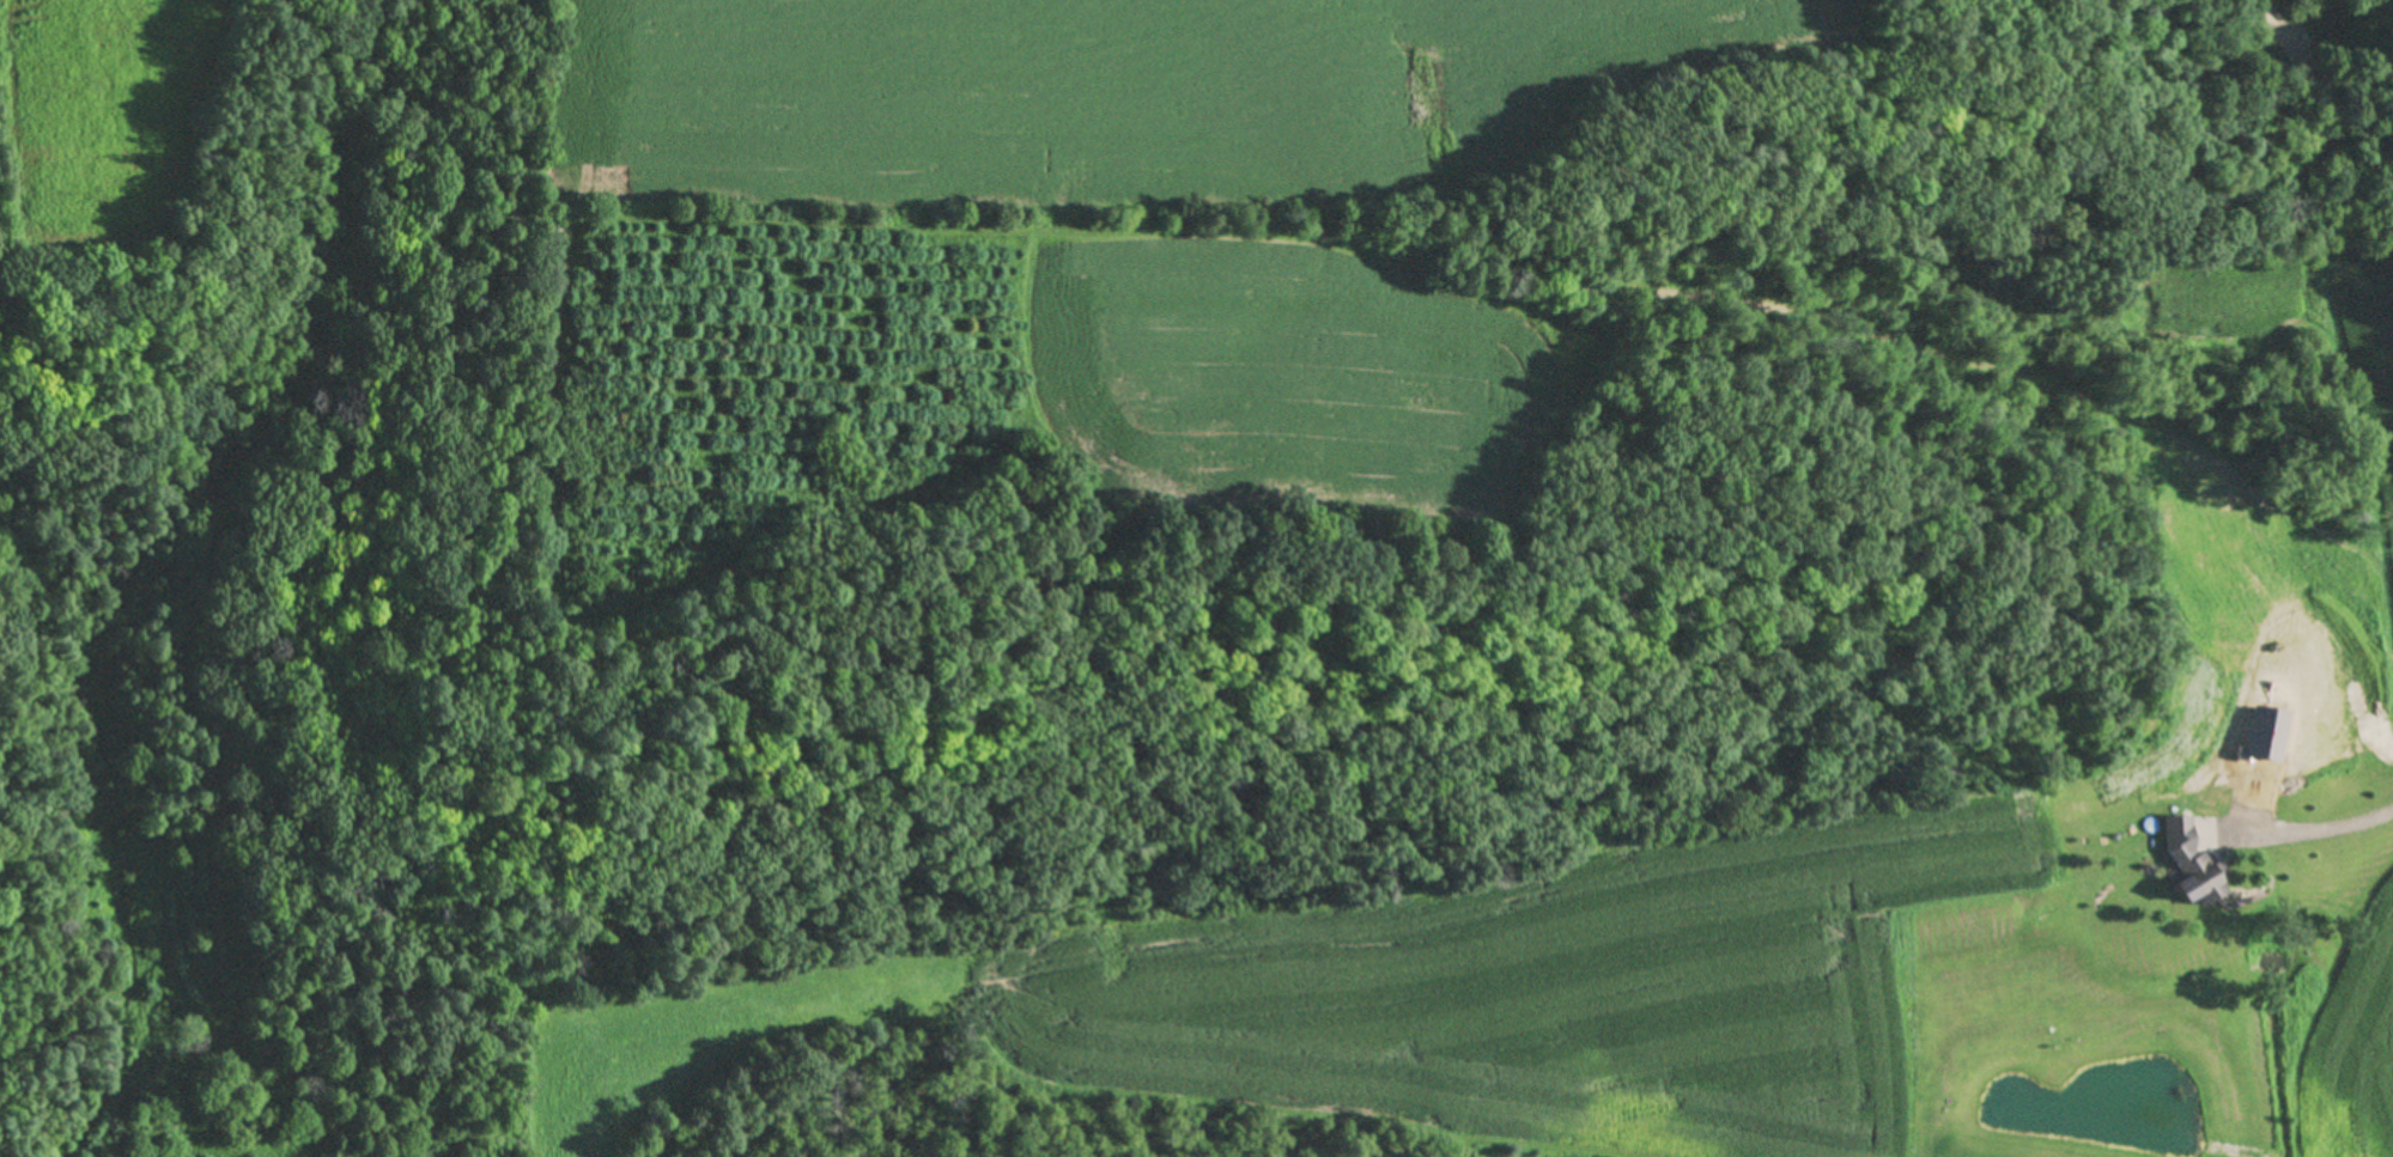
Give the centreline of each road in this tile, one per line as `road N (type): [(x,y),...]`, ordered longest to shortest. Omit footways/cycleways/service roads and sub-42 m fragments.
road 1 (residential): [(2387,181),(2262,0)]

